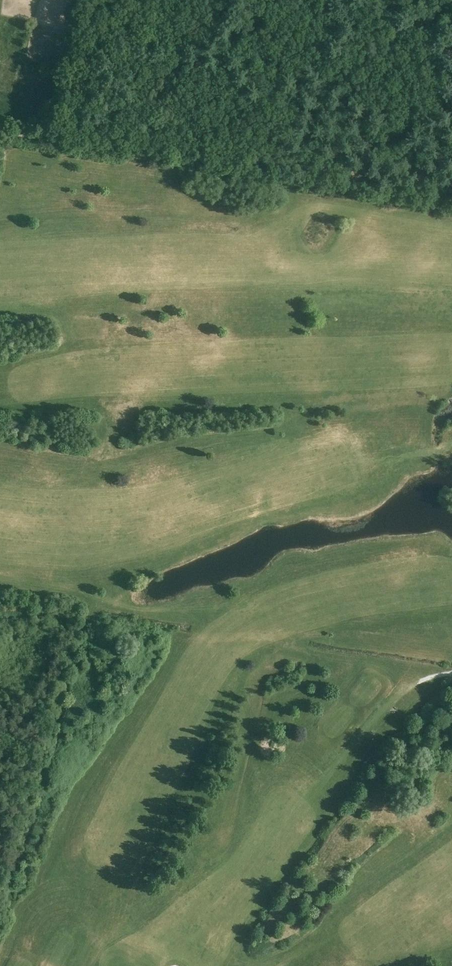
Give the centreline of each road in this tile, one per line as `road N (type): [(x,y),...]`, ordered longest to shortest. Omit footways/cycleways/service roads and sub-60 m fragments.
road 1 (track): [(0,130),(451,212)]

